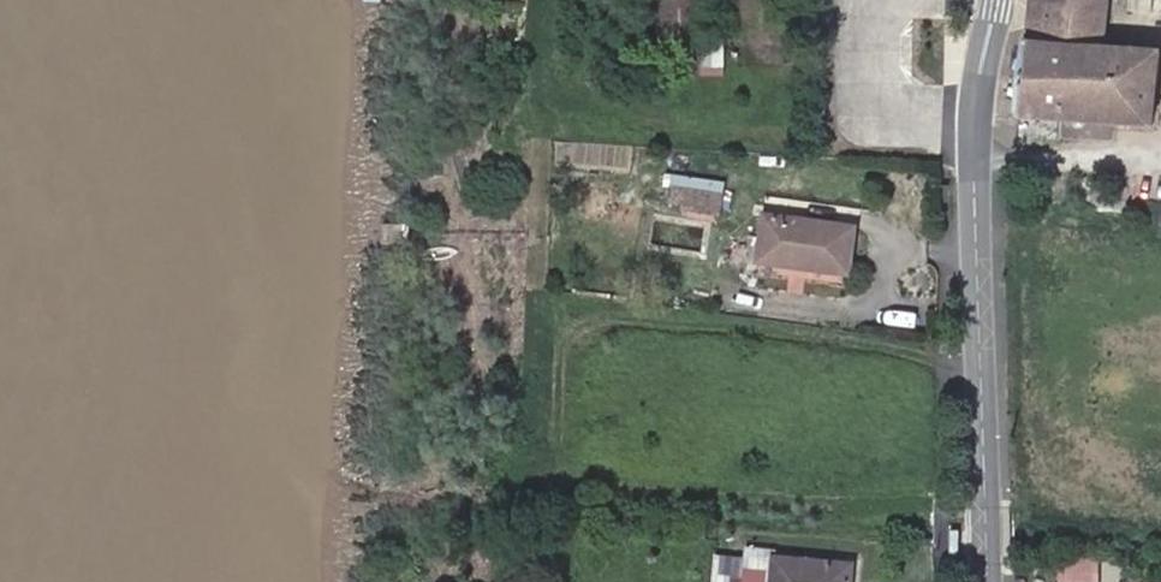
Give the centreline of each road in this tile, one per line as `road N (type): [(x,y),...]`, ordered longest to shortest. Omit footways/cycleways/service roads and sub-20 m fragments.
road 1 (tertiary): [(996,0),(981,66),(973,167),(987,581)]

